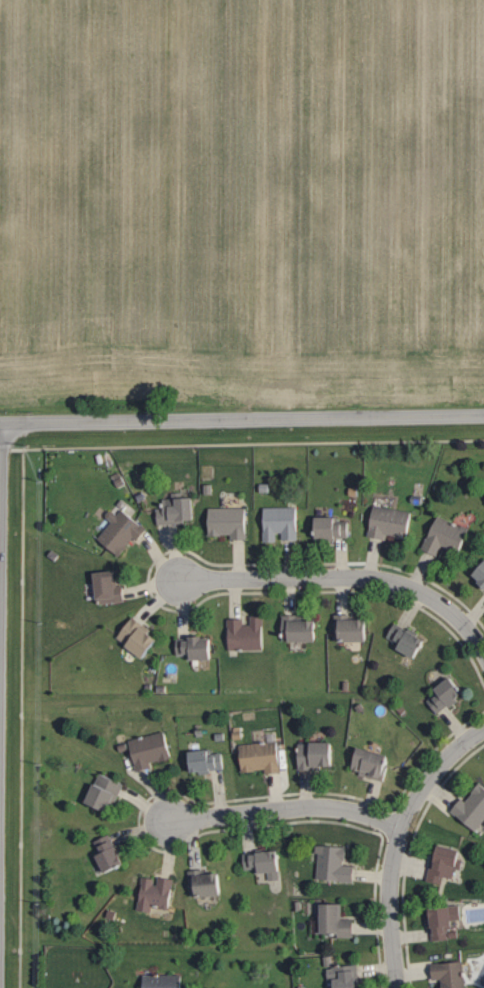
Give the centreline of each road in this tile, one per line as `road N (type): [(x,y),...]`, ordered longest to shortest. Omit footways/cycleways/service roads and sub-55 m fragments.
road 1 (tertiary): [(0,423),(483,416)]
road 2 (residential): [(483,654),(441,607),(387,583),(180,581)]
road 3 (residential): [(397,987),(390,900),(401,829),(437,769),(483,729)]
road 4 (residential): [(401,829),(315,807),(168,823)]

